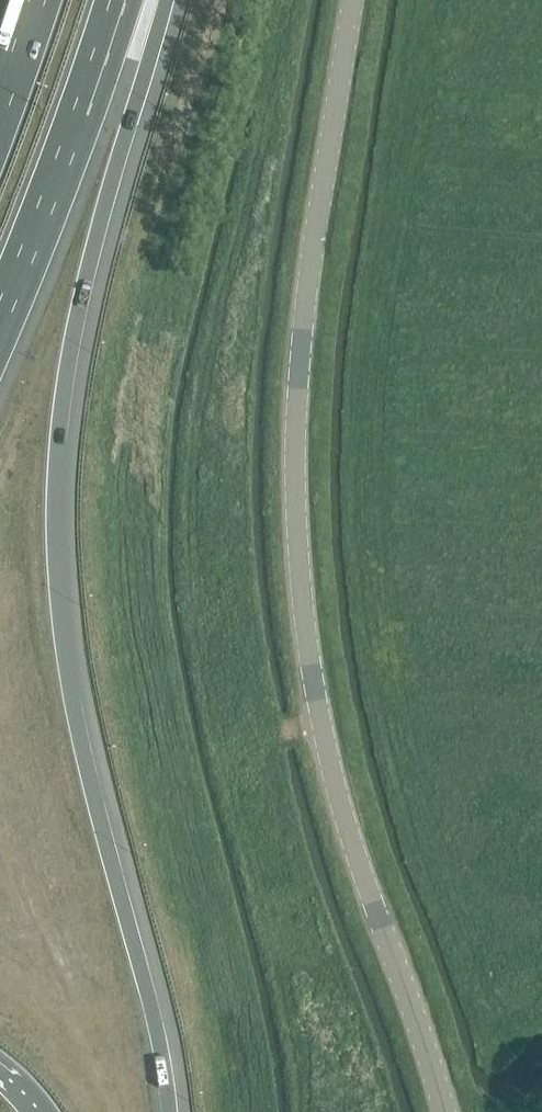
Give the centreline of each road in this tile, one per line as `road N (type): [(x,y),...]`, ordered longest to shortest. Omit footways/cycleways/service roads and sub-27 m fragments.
road 1 (motorway): [(169,1111),(163,1054),(66,672),(54,495),(69,343),(167,0)]
road 2 (unclassified): [(447,1111),(331,773),(306,648),(295,503),(300,365),(355,0)]
road 3 (motorway): [(0,321),(74,141),(117,0)]
road 4 (motorway): [(37,0),(0,115)]

